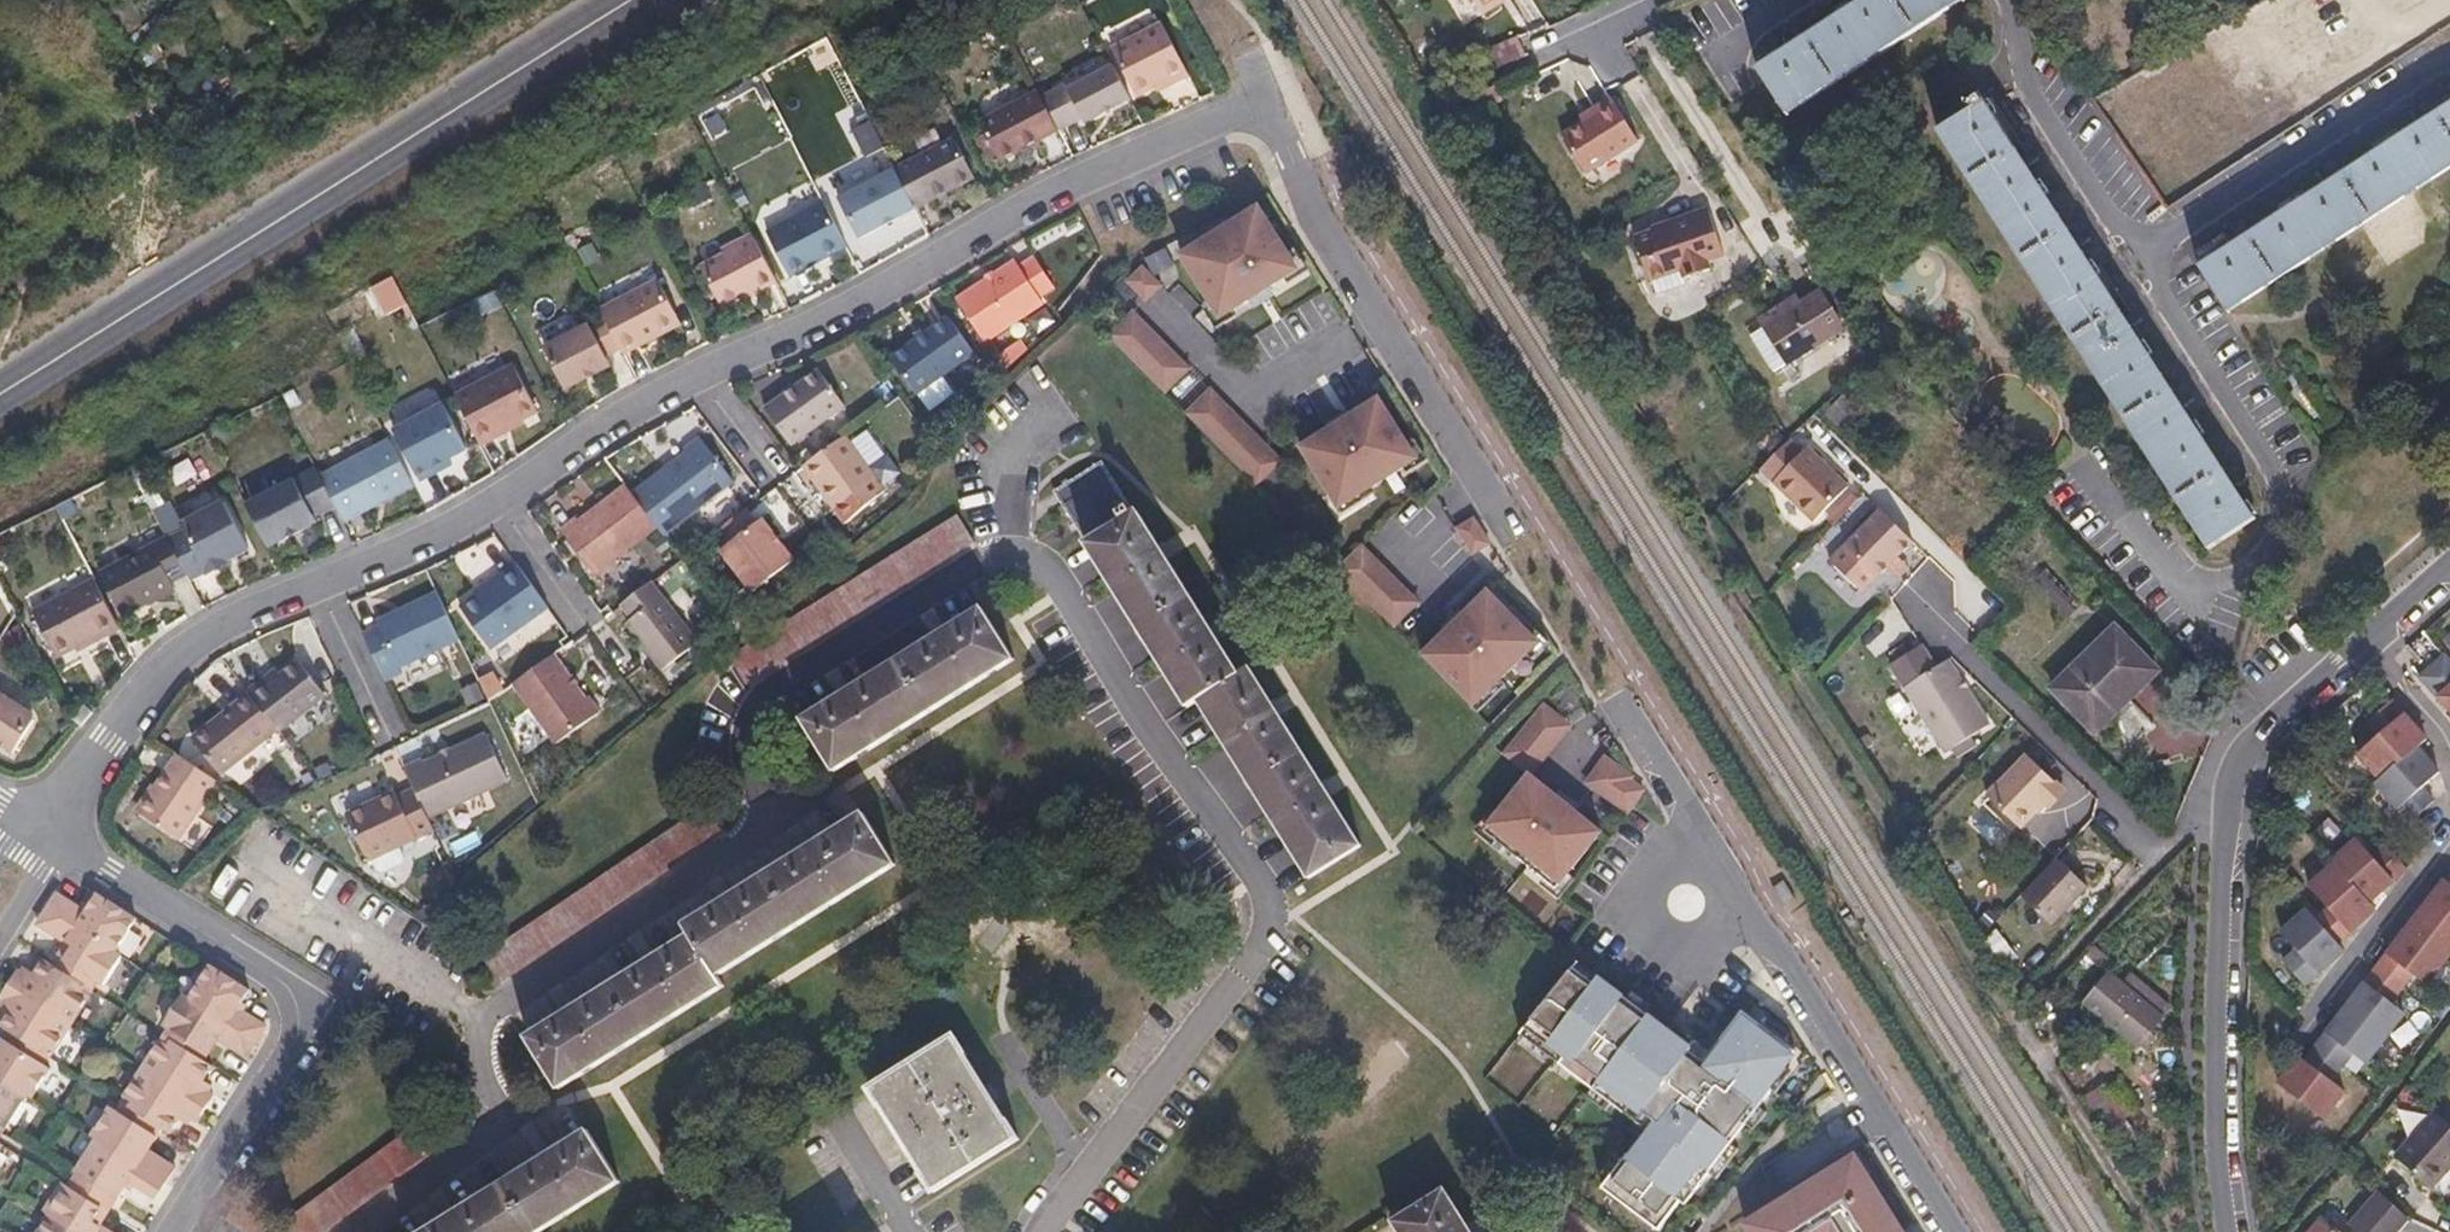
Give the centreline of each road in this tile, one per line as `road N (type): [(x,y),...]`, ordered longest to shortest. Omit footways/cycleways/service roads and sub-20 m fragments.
road 1 (residential): [(46,826),(180,652),(427,539),(681,380),(1263,96)]
road 2 (track): [(2019,982),(1955,952),(1427,84),(1577,33)]
road 3 (tertiary): [(2449,568),(2240,758),(2224,821),(2219,1019),(2231,1231)]
road 4 (primary): [(631,0),(0,394)]
road 5 (track): [(393,0),(142,180),(51,266),(0,338)]
road 6 (residential): [(1263,96),(1292,164),(1524,530)]
road 7 (residential): [(1770,922),(1961,1231)]
road 8 (residential): [(1770,922),(1697,976),(1618,921),(1671,849),(1713,825)]
road 9 (residential): [(65,840),(262,963),(296,996),(301,1025)]
road 10 (residential): [(177,1231),(301,1025)]
road 11 (residential): [(1625,685),(1713,825)]

